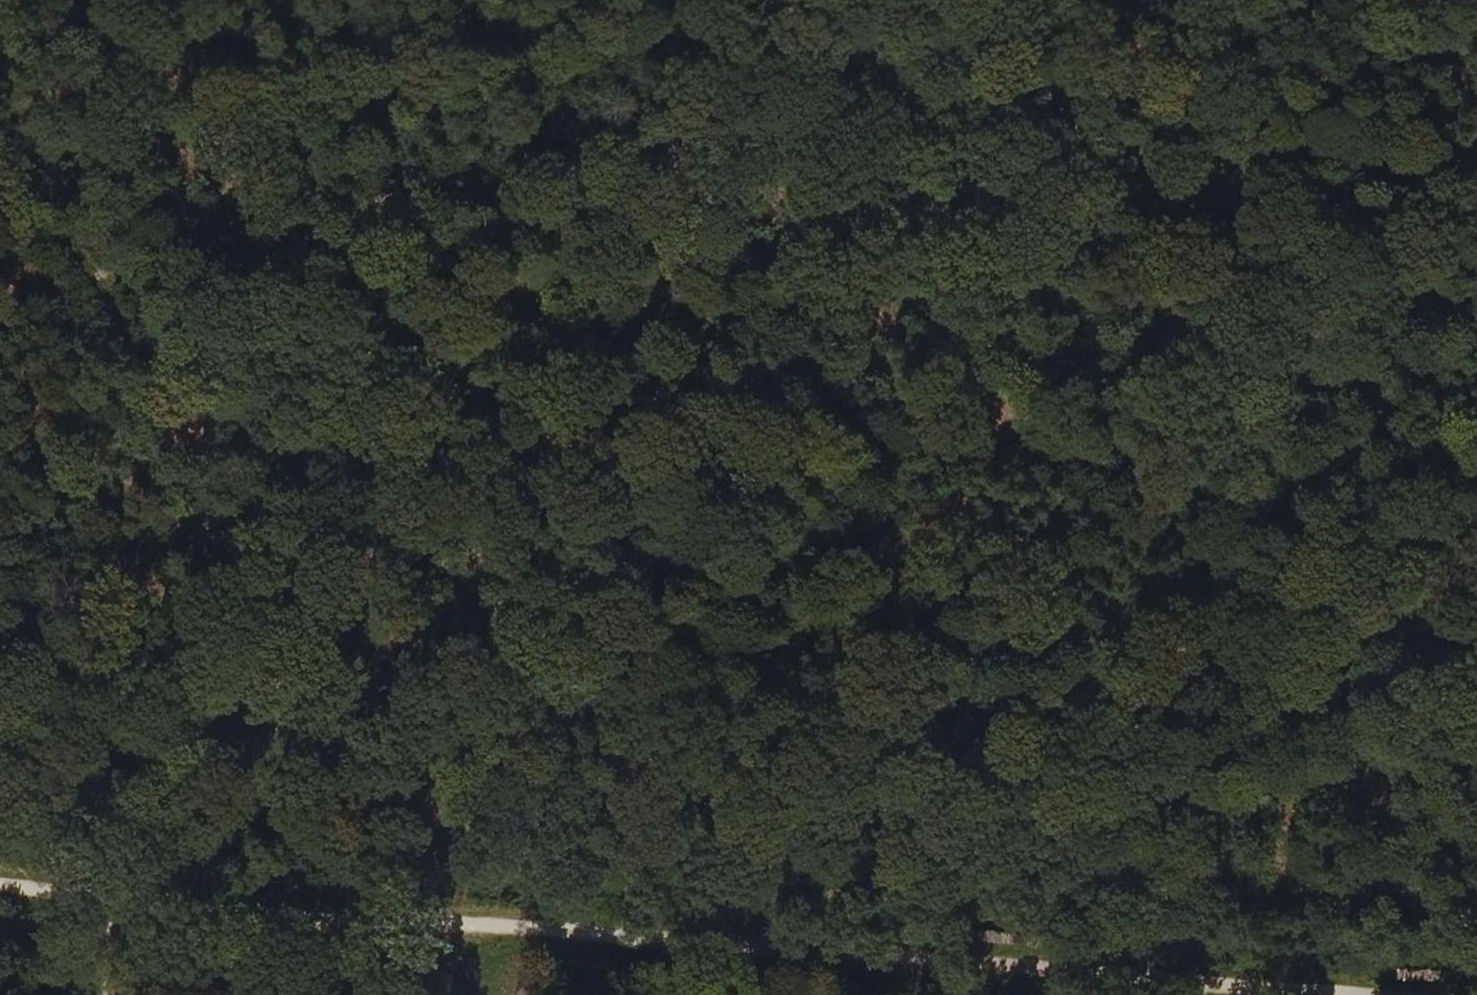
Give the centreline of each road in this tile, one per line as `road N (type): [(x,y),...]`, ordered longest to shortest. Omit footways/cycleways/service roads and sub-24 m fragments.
road 1 (track): [(0,887),(1377,994)]

